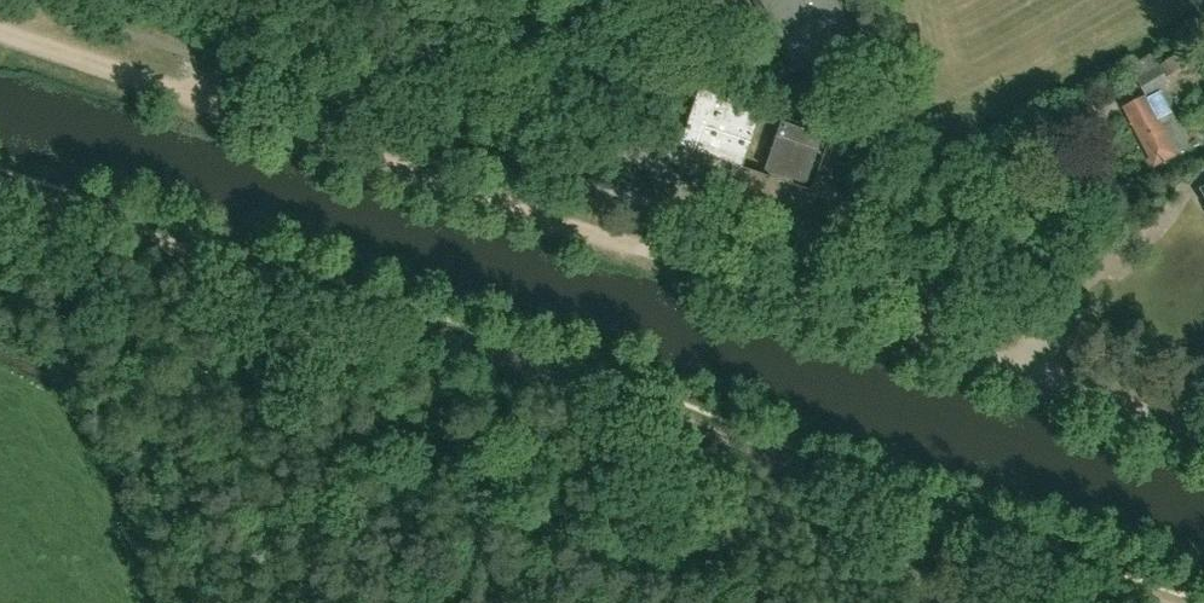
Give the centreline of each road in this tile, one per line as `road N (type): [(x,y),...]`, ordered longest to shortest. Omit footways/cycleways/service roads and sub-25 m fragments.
road 1 (track): [(0,184),(1011,550),(1201,602)]
road 2 (track): [(1203,428),(761,298),(0,23)]

